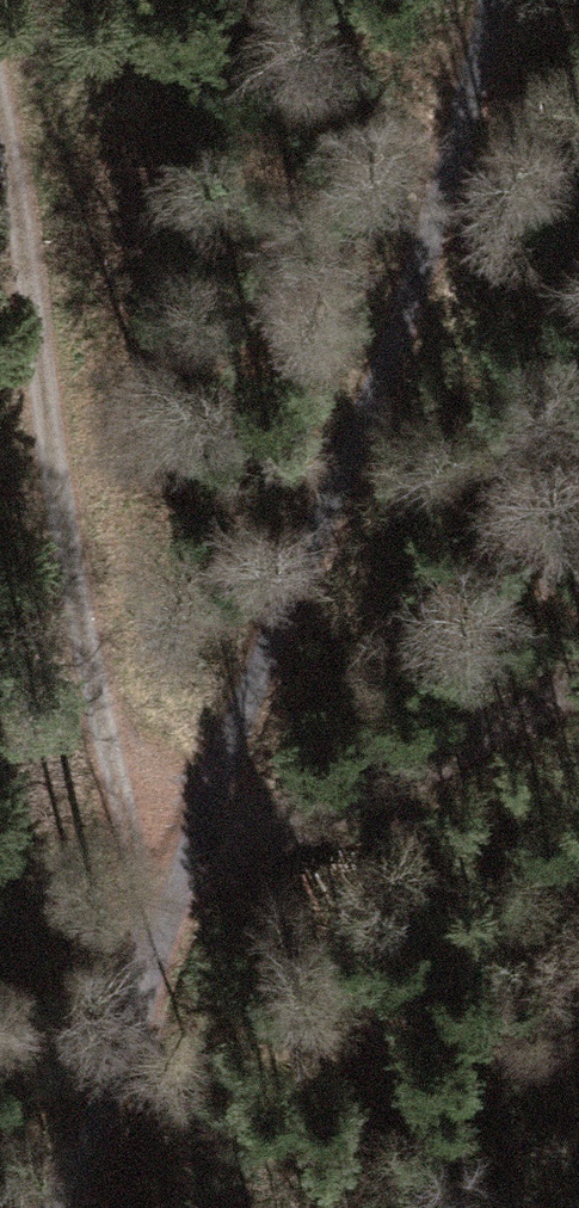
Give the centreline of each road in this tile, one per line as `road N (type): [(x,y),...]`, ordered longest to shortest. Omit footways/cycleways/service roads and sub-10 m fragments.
road 1 (track): [(52,1207),(156,1032),(475,181),(513,0)]
road 2 (track): [(0,122),(156,1032)]
road 3 (track): [(224,850),(578,686)]

